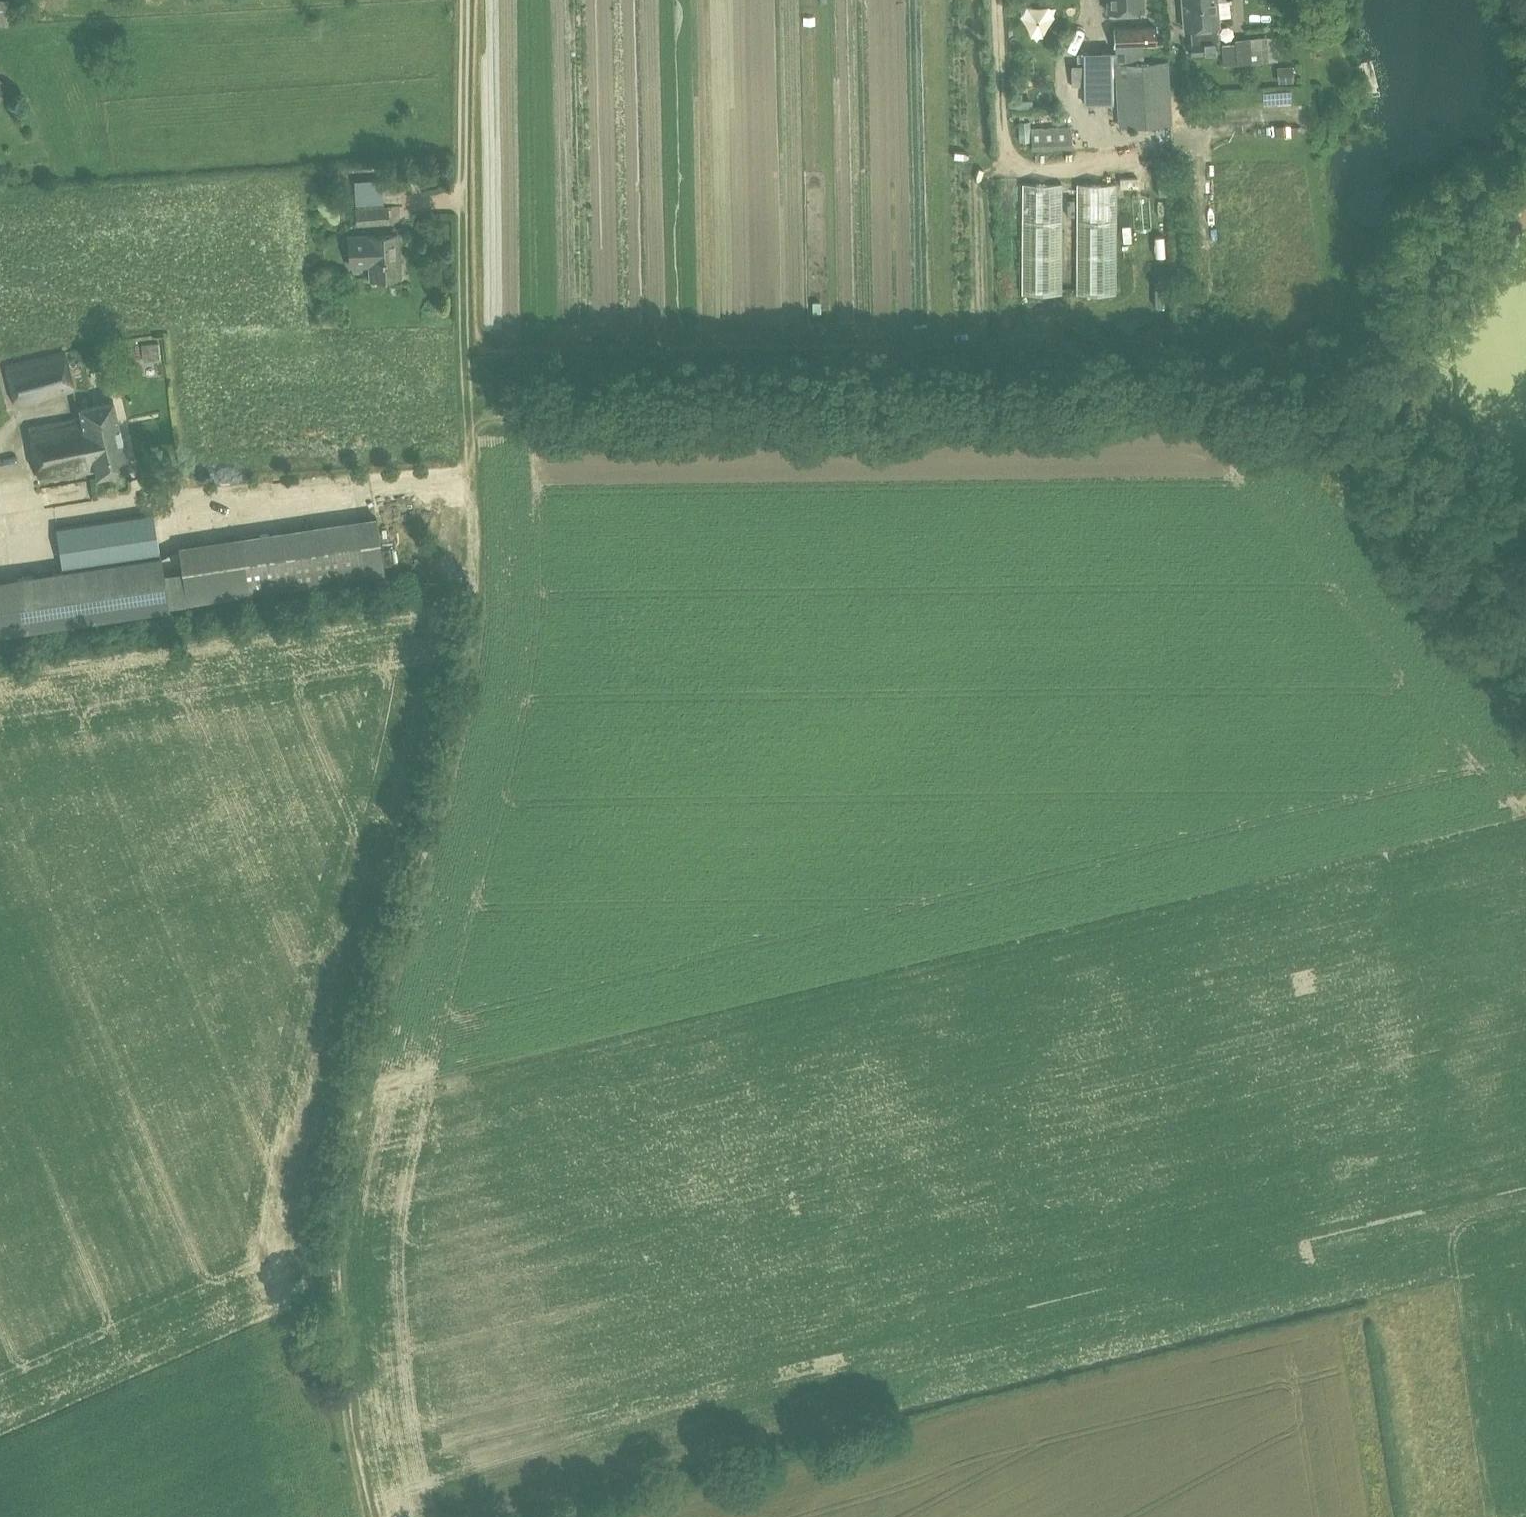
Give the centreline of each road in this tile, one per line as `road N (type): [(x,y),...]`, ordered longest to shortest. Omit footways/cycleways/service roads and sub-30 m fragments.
road 1 (track): [(465,0),(461,200),(470,385),(490,399),(1149,395),(1230,403),(1292,419),(1328,442),(1431,544),(1525,663)]

